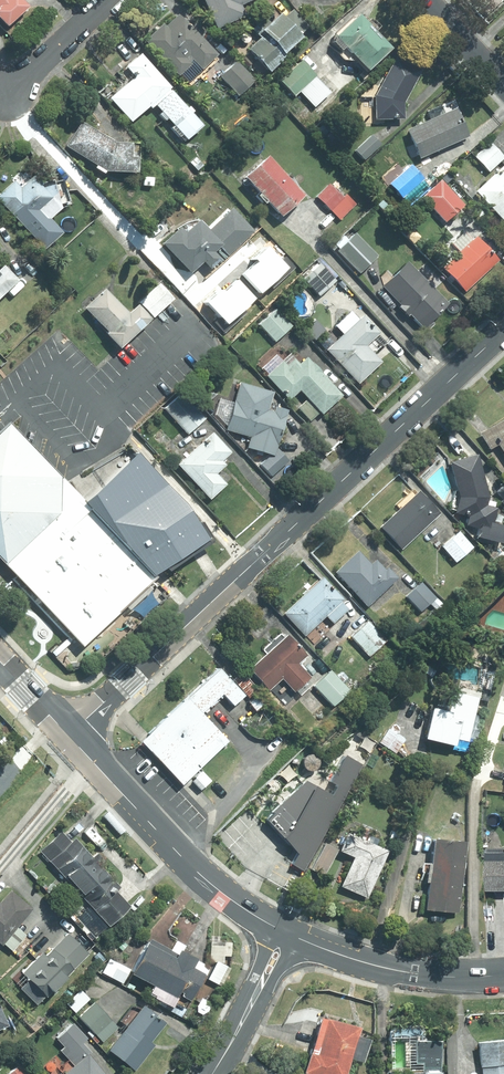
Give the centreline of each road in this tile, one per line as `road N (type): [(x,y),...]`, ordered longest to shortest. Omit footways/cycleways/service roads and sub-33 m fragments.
road 1 (residential): [(68,736),(503,330)]
road 2 (residential): [(68,736),(199,874),(275,928)]
road 3 (tertiary): [(296,938),(407,972),(503,976)]
road 4 (tertiary): [(296,938),(222,1061)]
road 5 (tertiary): [(222,1061),(275,928)]
road 6 (residential): [(8,93),(108,0)]

